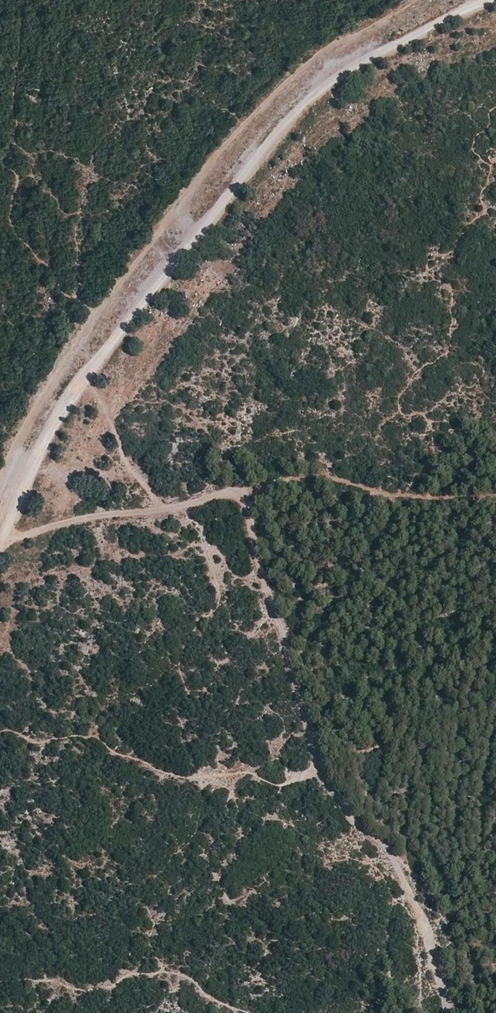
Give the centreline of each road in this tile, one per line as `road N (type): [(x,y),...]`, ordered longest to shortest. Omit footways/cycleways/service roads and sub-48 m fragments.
road 1 (track): [(0,547),(44,444),(93,372),(288,124),(344,76),(489,0)]

